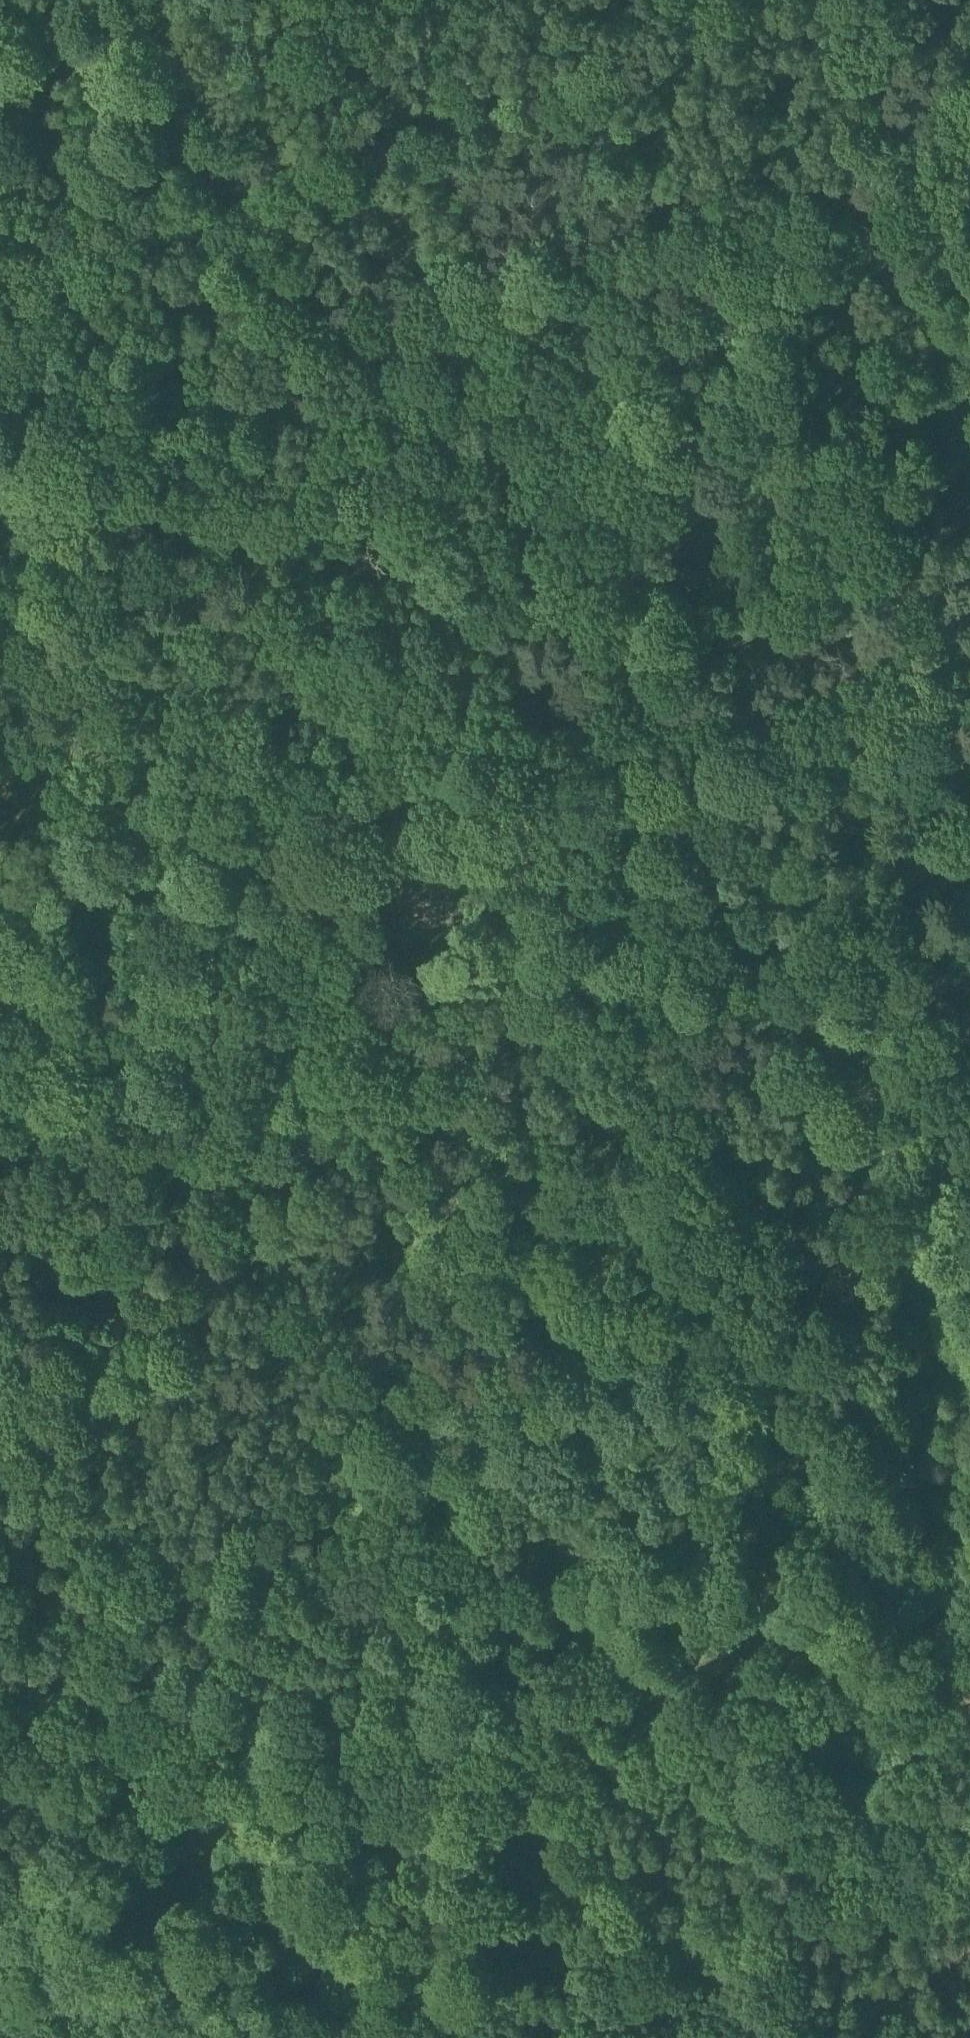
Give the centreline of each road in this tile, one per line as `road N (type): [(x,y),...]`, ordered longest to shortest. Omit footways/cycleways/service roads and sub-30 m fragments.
road 1 (track): [(0,1885),(146,1828),(228,1826),(307,1848),(337,1840),(488,1739),(577,1694),(811,1510),(843,1494),(969,1487)]

